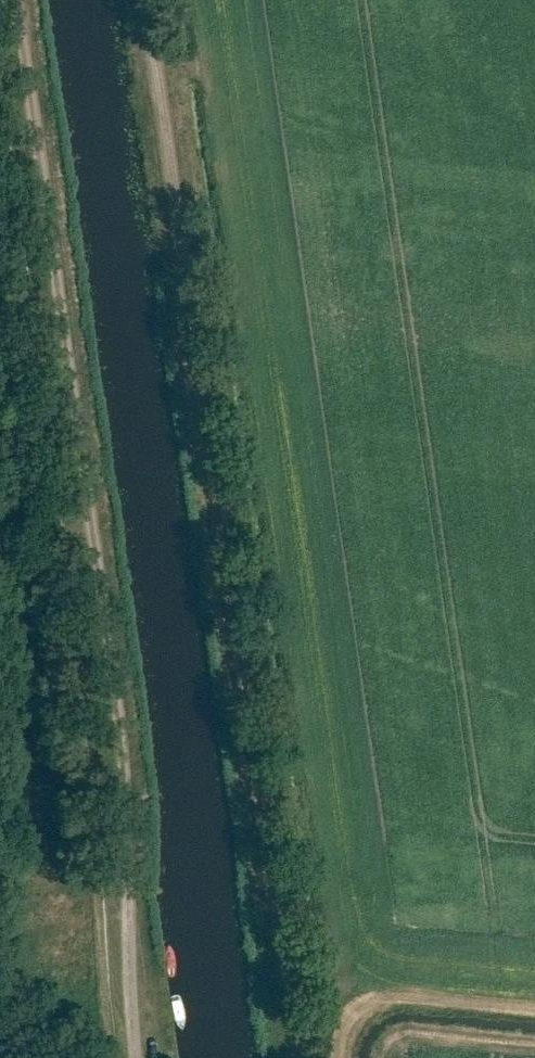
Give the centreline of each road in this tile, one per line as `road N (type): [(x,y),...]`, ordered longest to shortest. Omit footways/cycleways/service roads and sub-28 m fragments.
road 1 (track): [(298,1057),(149,0)]
road 2 (track): [(17,0),(120,741),(141,1057)]

